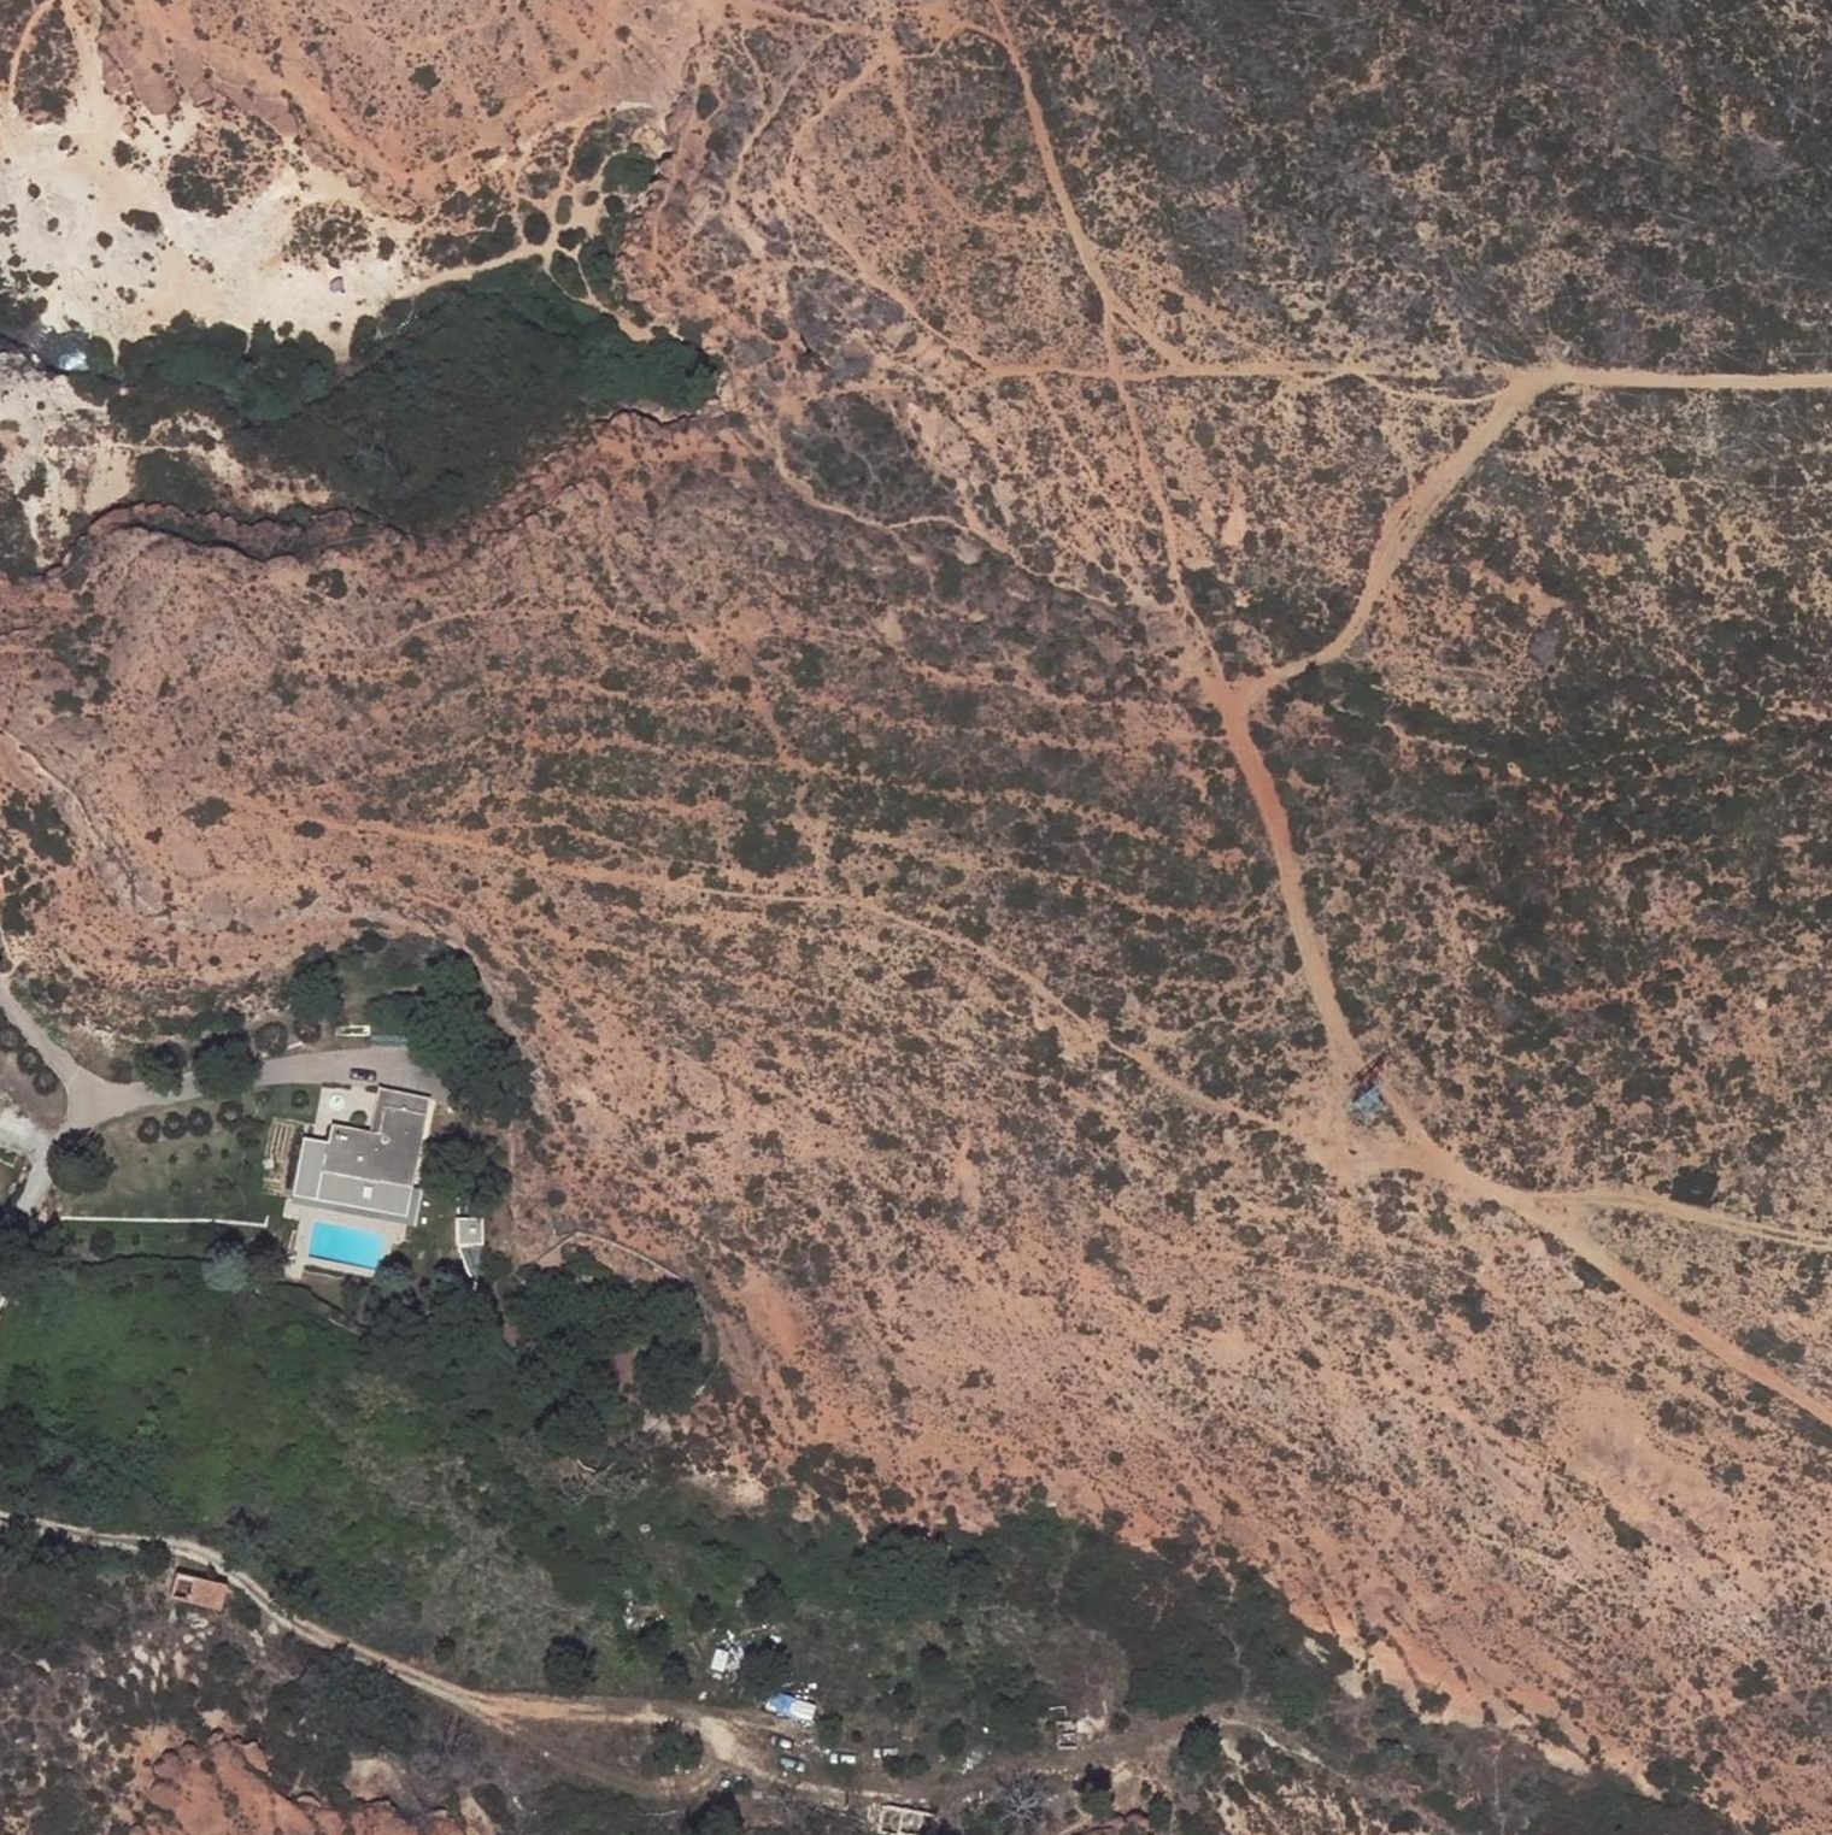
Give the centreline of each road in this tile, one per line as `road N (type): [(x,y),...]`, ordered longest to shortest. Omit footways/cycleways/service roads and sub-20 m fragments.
road 1 (track): [(909,27),(1017,43),(1103,291),(1177,370),(1831,380)]
road 2 (track): [(0,1512),(205,1549),(301,1624),(509,1713),(725,1720),(792,1771),(892,1794)]

